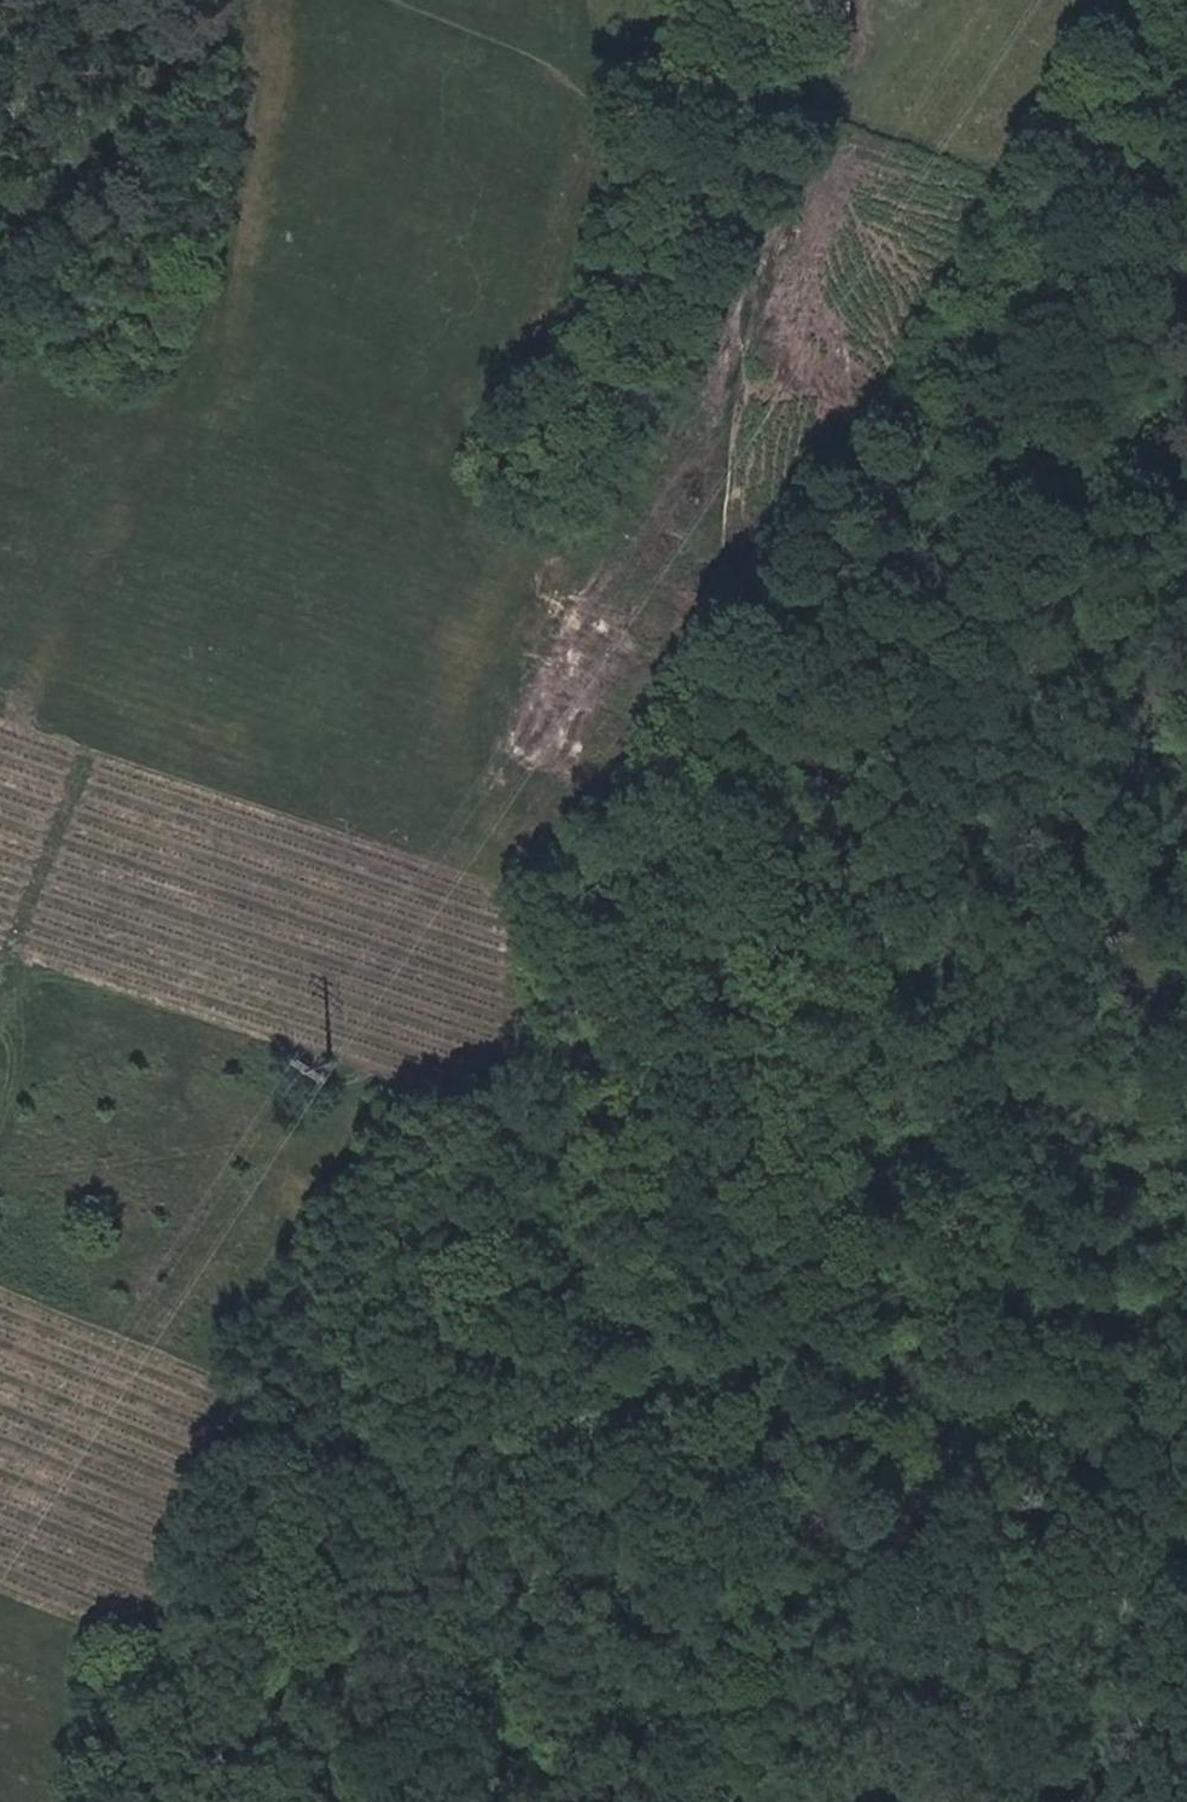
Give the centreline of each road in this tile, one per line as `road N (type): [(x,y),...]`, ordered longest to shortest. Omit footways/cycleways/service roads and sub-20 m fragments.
road 1 (track): [(422,0),(585,70),(751,271),(720,587),(777,868),(913,1052),(1176,1375),(1157,1743),(1162,1801)]

